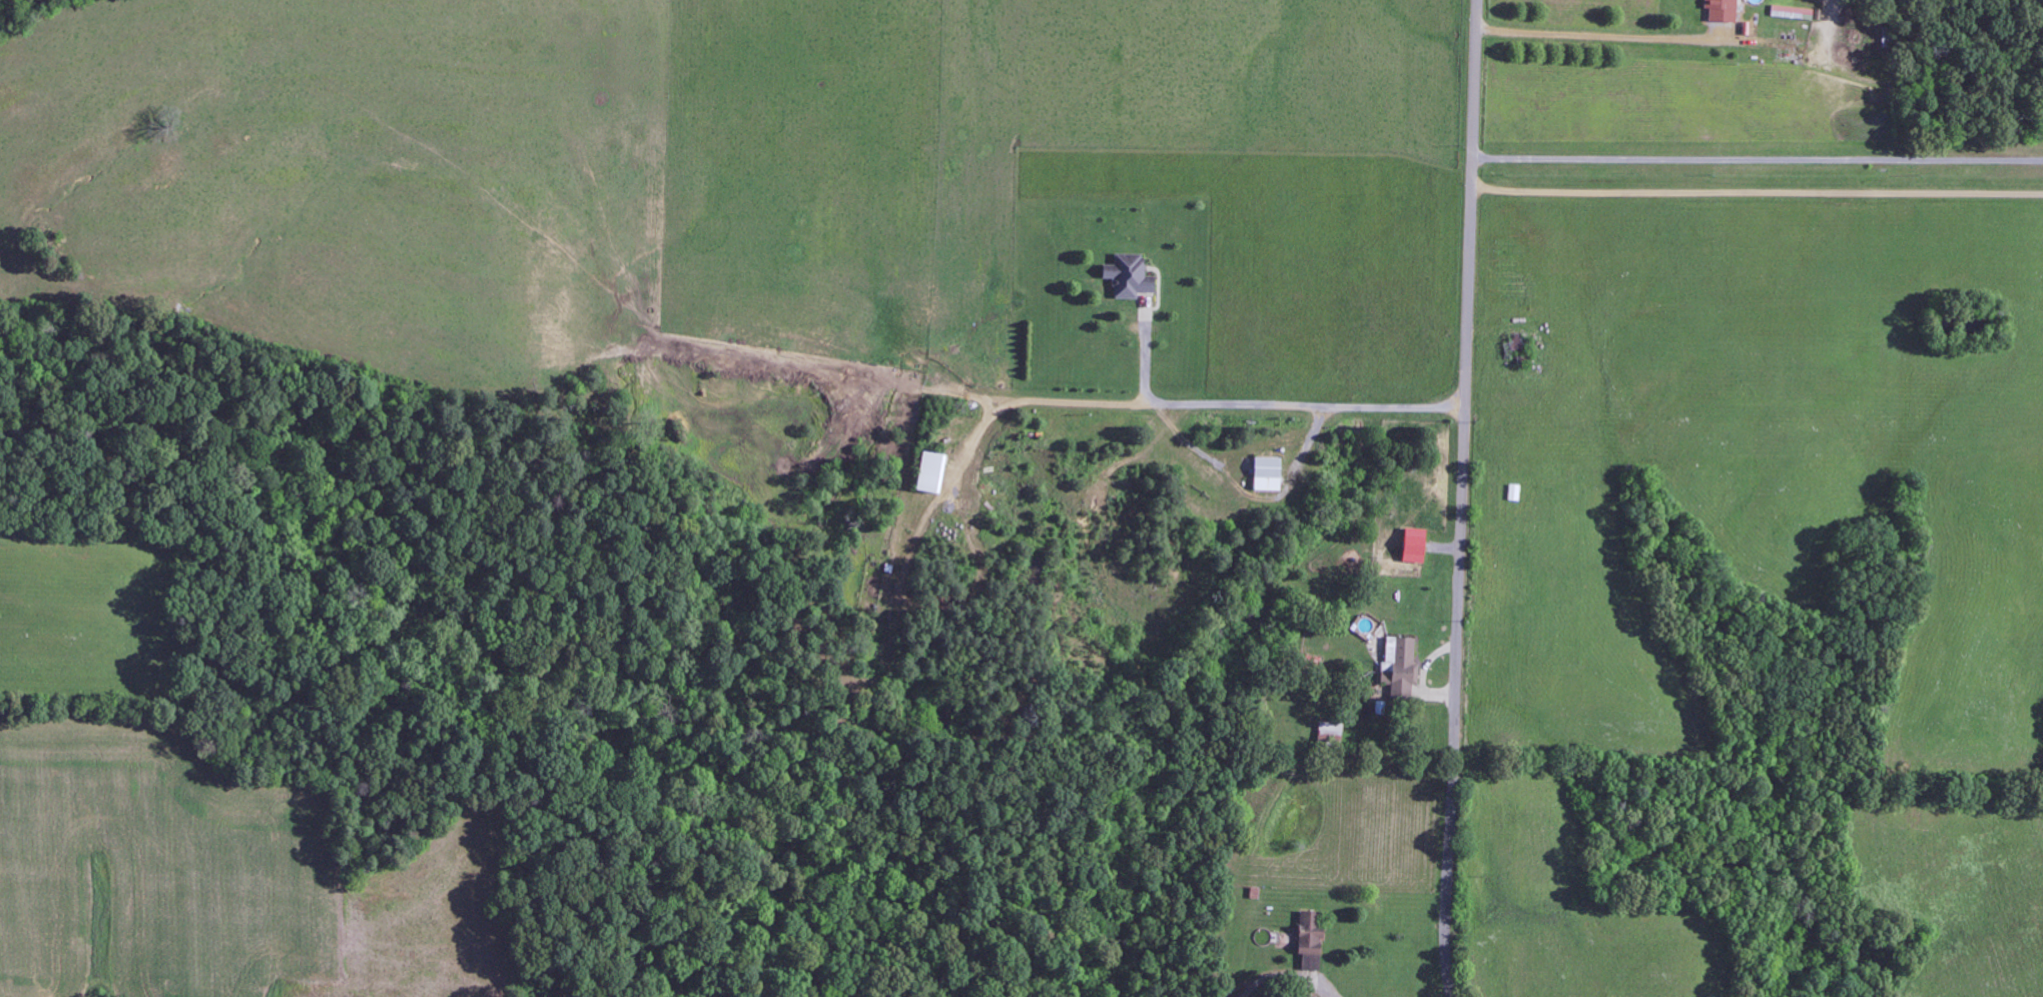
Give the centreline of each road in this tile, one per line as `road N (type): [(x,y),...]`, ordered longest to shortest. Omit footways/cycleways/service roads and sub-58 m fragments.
road 1 (residential): [(1452,996),(1445,916),(1478,0)]

